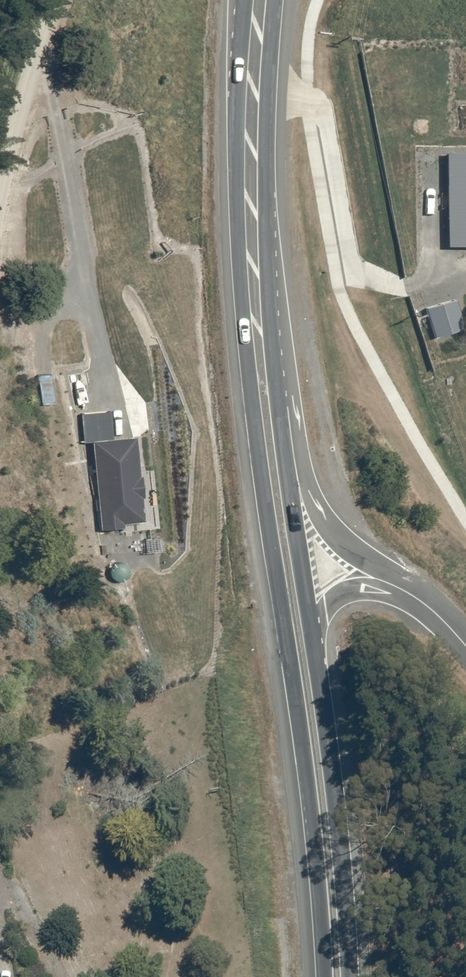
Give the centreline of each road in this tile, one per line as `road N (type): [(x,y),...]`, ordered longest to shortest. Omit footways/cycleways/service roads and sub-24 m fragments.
road 1 (trunk): [(326,976),(315,828),(244,325),(239,193),(247,0)]
road 2 (unclassified): [(271,289),(307,475),(323,517),(350,550),(427,595),(465,634)]
road 3 (trunk): [(271,289),(282,433),(315,649)]
road 4 (trunk): [(315,649),(352,976)]
road 5 (trunk): [(275,0),(268,103),(271,289)]
road 6 (unclassified): [(465,657),(419,610),(368,590),(332,598),(315,649)]

